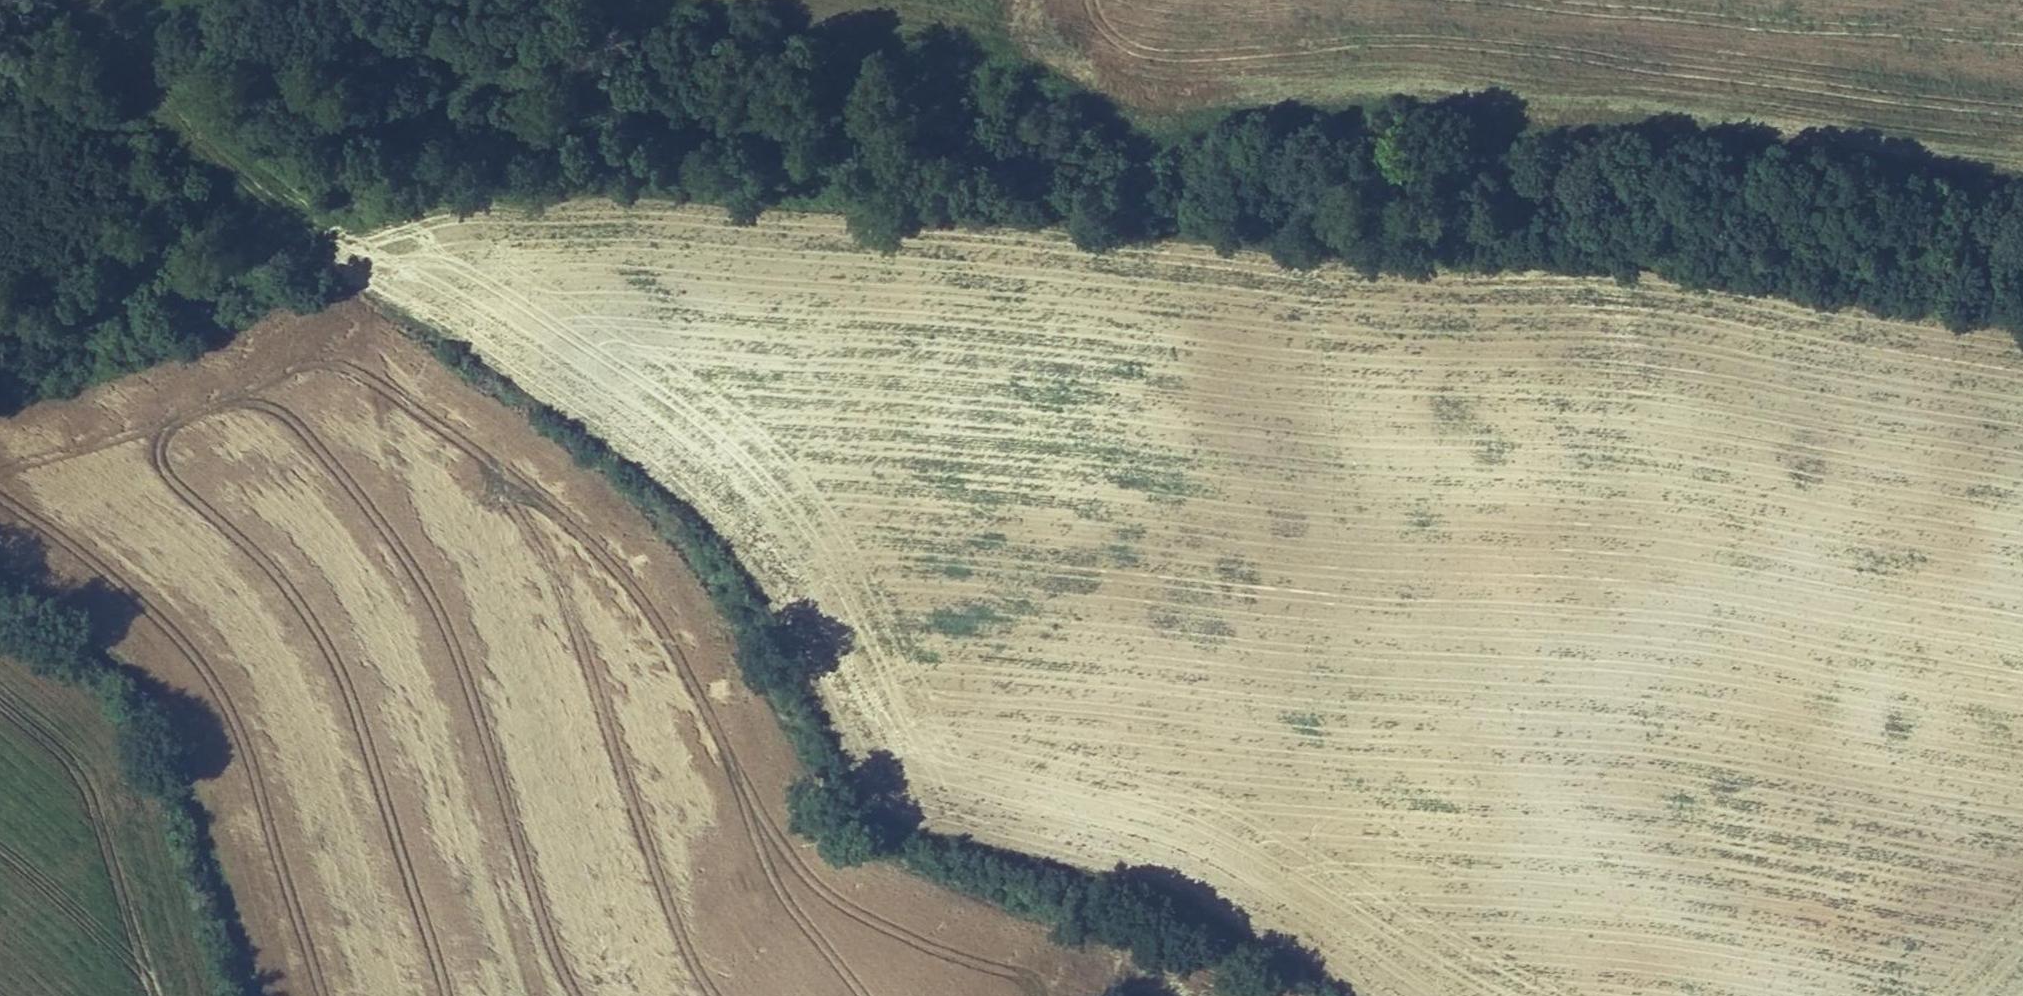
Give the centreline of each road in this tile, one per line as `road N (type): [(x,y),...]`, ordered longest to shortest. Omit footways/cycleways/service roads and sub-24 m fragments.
road 1 (track): [(0,613),(155,712),(253,995)]

